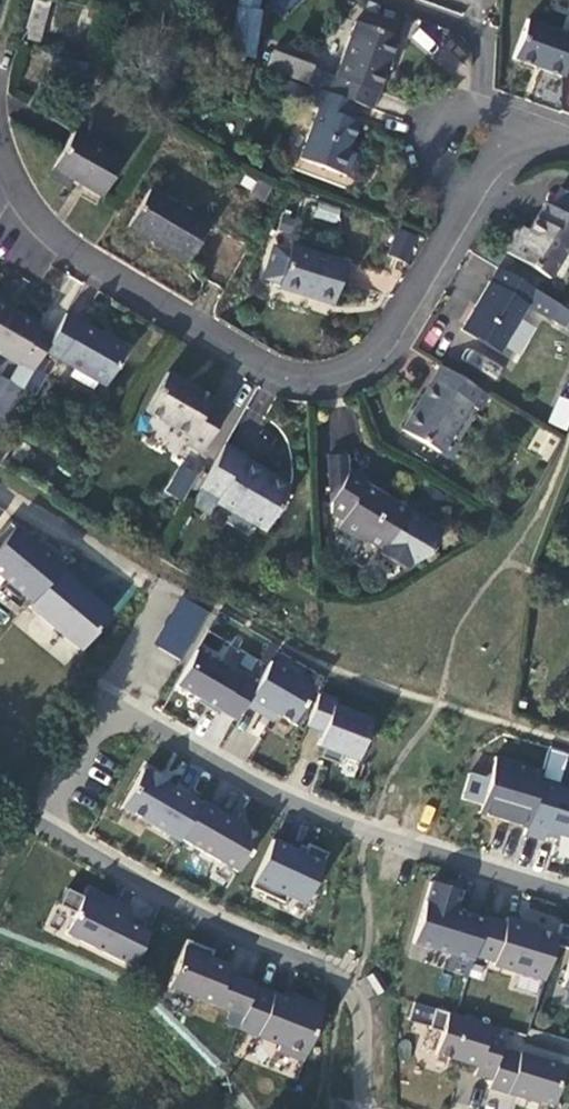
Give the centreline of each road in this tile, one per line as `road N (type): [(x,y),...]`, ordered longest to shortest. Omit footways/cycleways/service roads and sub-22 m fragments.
road 1 (residential): [(467,195),(371,357),(318,380),(278,374),(65,244),(24,205),(0,143)]
road 2 (residential): [(109,707),(89,725),(53,789),(54,832),(353,990),(363,1015),(368,1100),(376,1108)]
road 3 (residential): [(568,895),(302,808),(109,707)]
road 4 (residential): [(109,707),(161,592),(0,495)]
road 5 (residential): [(408,0),(478,27),(480,112)]
road 6 (residential): [(467,195),(436,173),(433,145),(441,122),(461,111),(480,112)]

